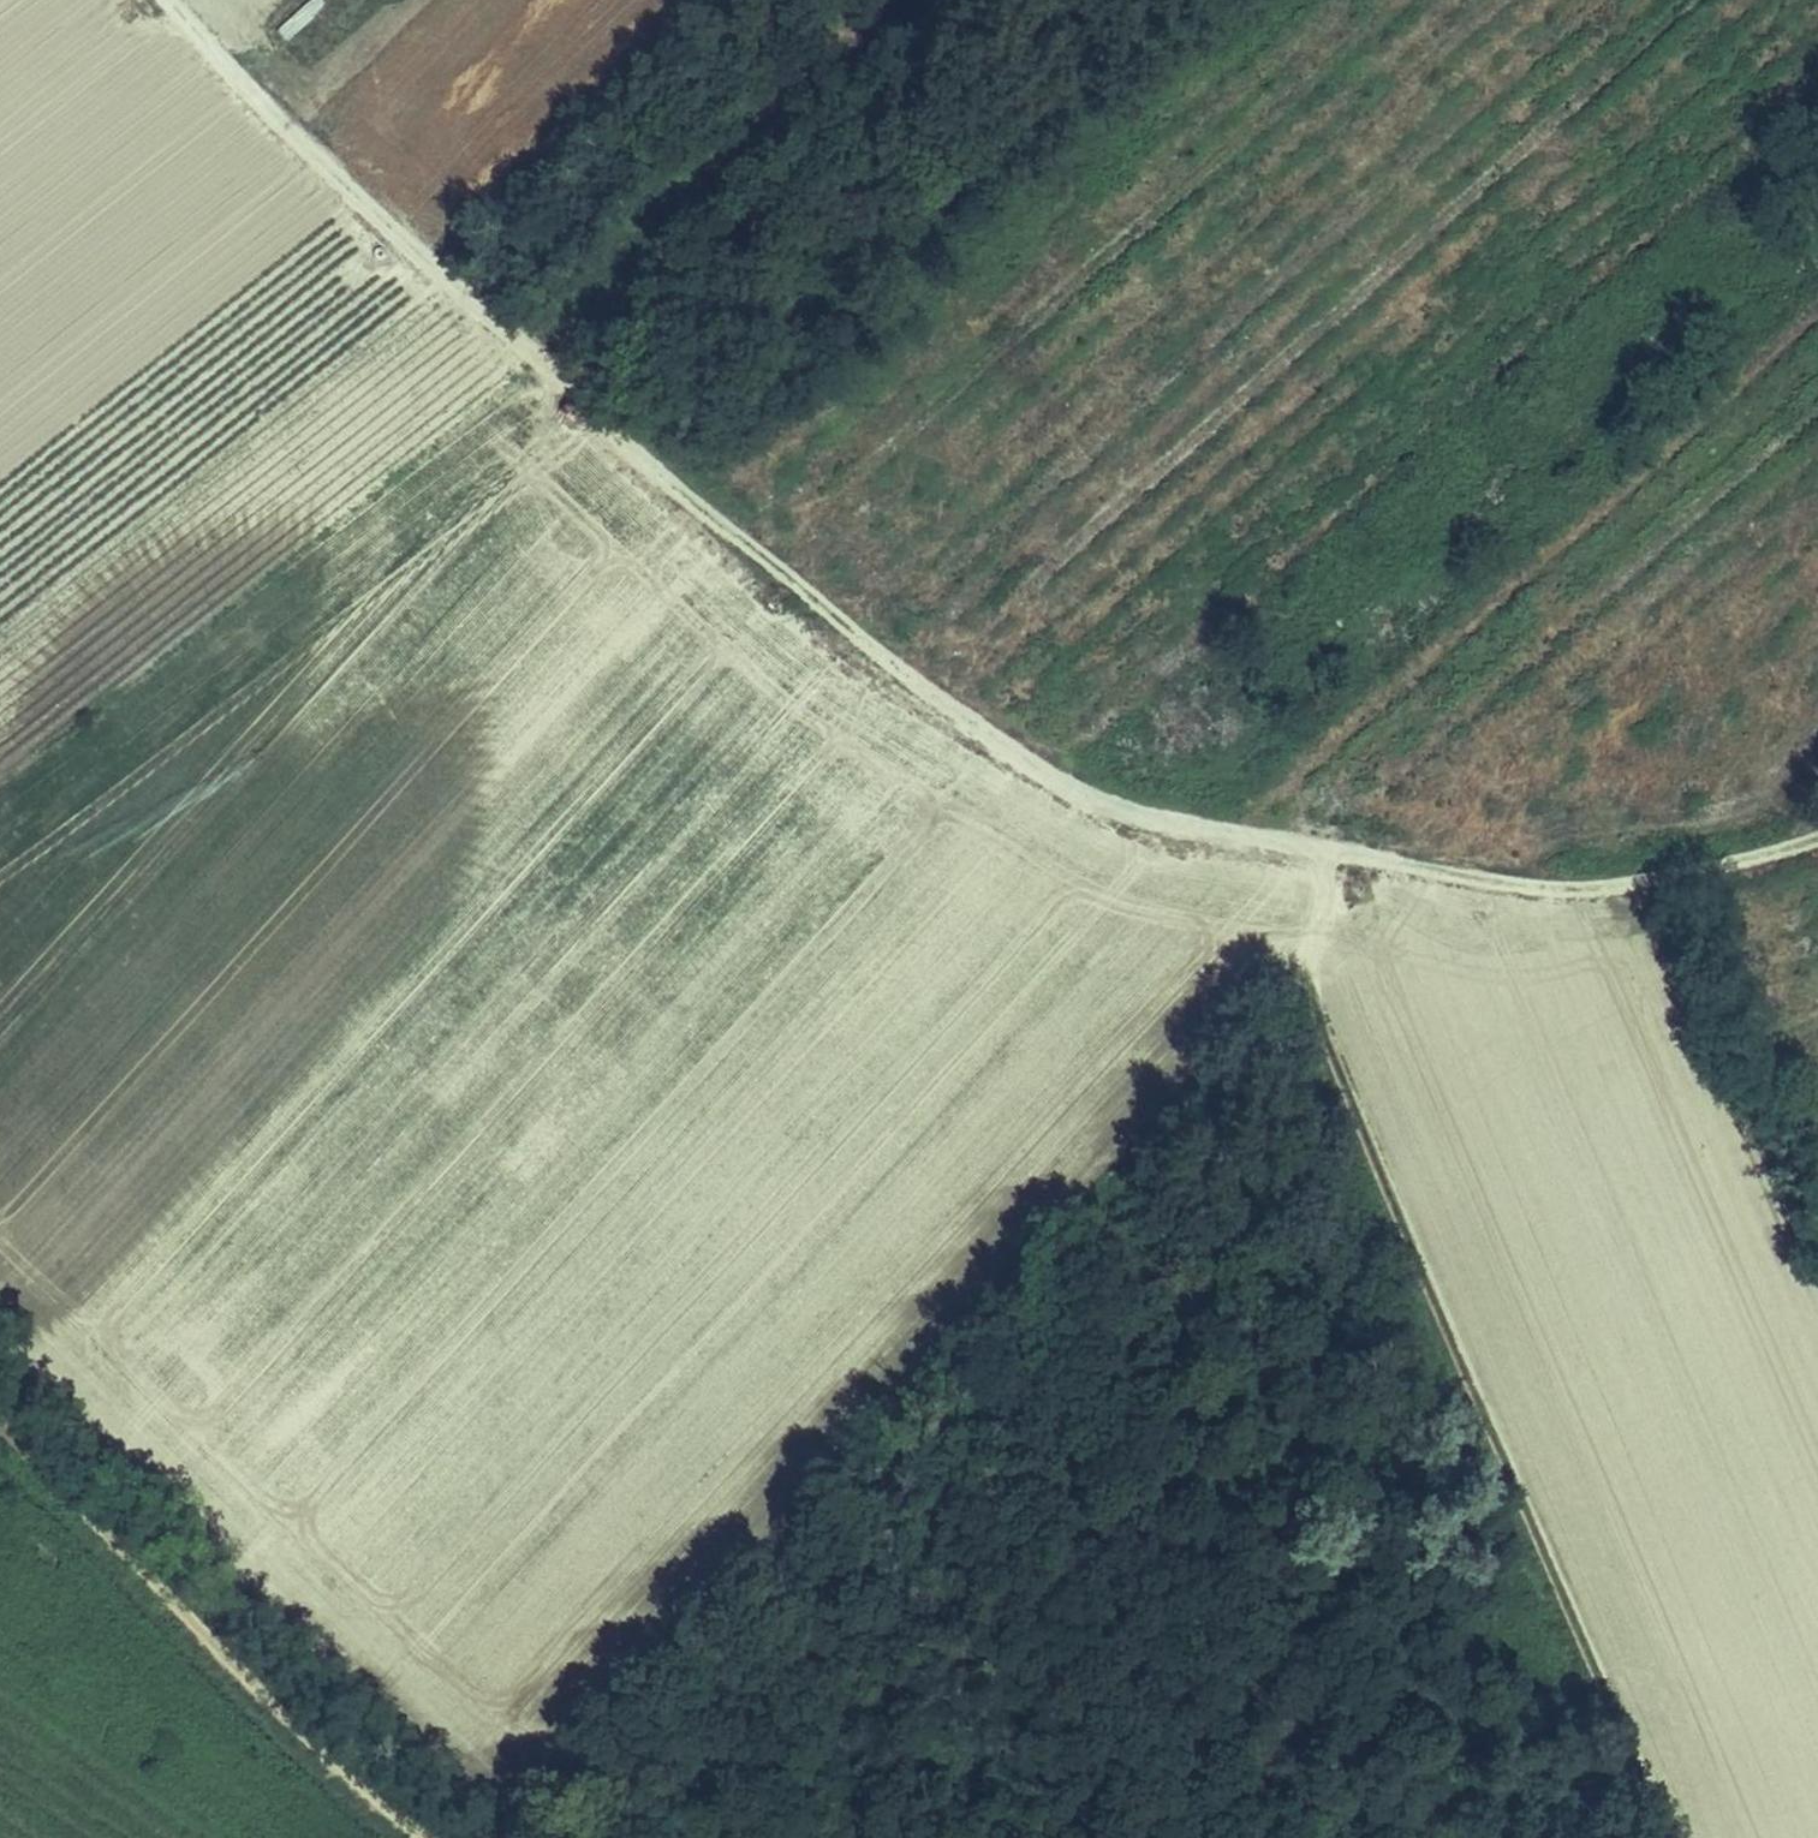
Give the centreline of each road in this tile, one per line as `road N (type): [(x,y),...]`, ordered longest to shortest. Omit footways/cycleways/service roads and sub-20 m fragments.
road 1 (track): [(1817,832),(1659,882),(1585,886),(1328,847),(1131,796),(1038,755),(803,586),(315,142),(172,0)]
road 2 (track): [(429,1837),(266,1696),(0,1423)]

